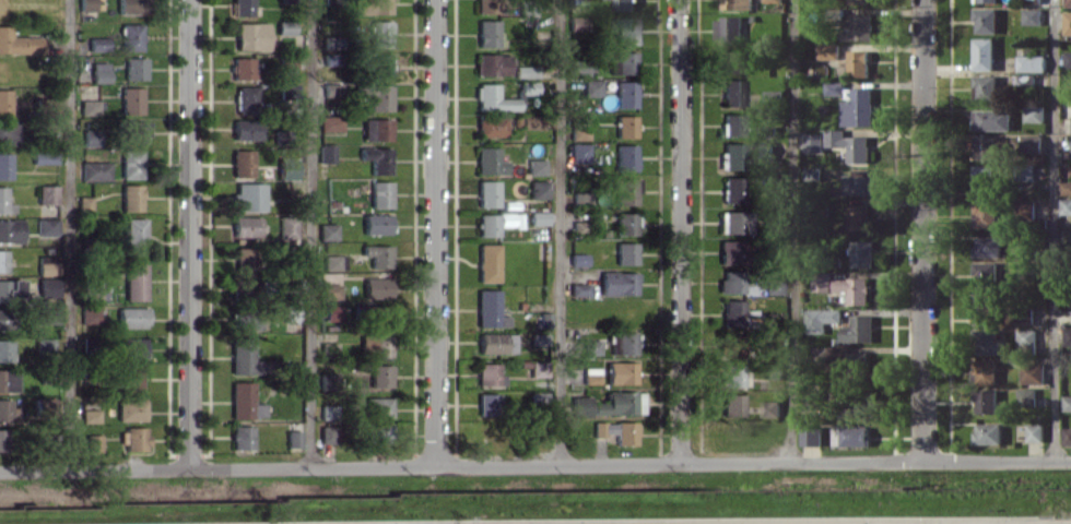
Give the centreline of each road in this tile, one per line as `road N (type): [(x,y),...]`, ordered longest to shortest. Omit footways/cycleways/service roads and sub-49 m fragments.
road 1 (residential): [(1070,461),(0,470)]
road 2 (residential): [(190,468),(188,0)]
road 3 (residential): [(433,0),(431,465)]
road 4 (residential): [(680,464),(680,0)]
road 5 (residential): [(924,0),(923,461)]

